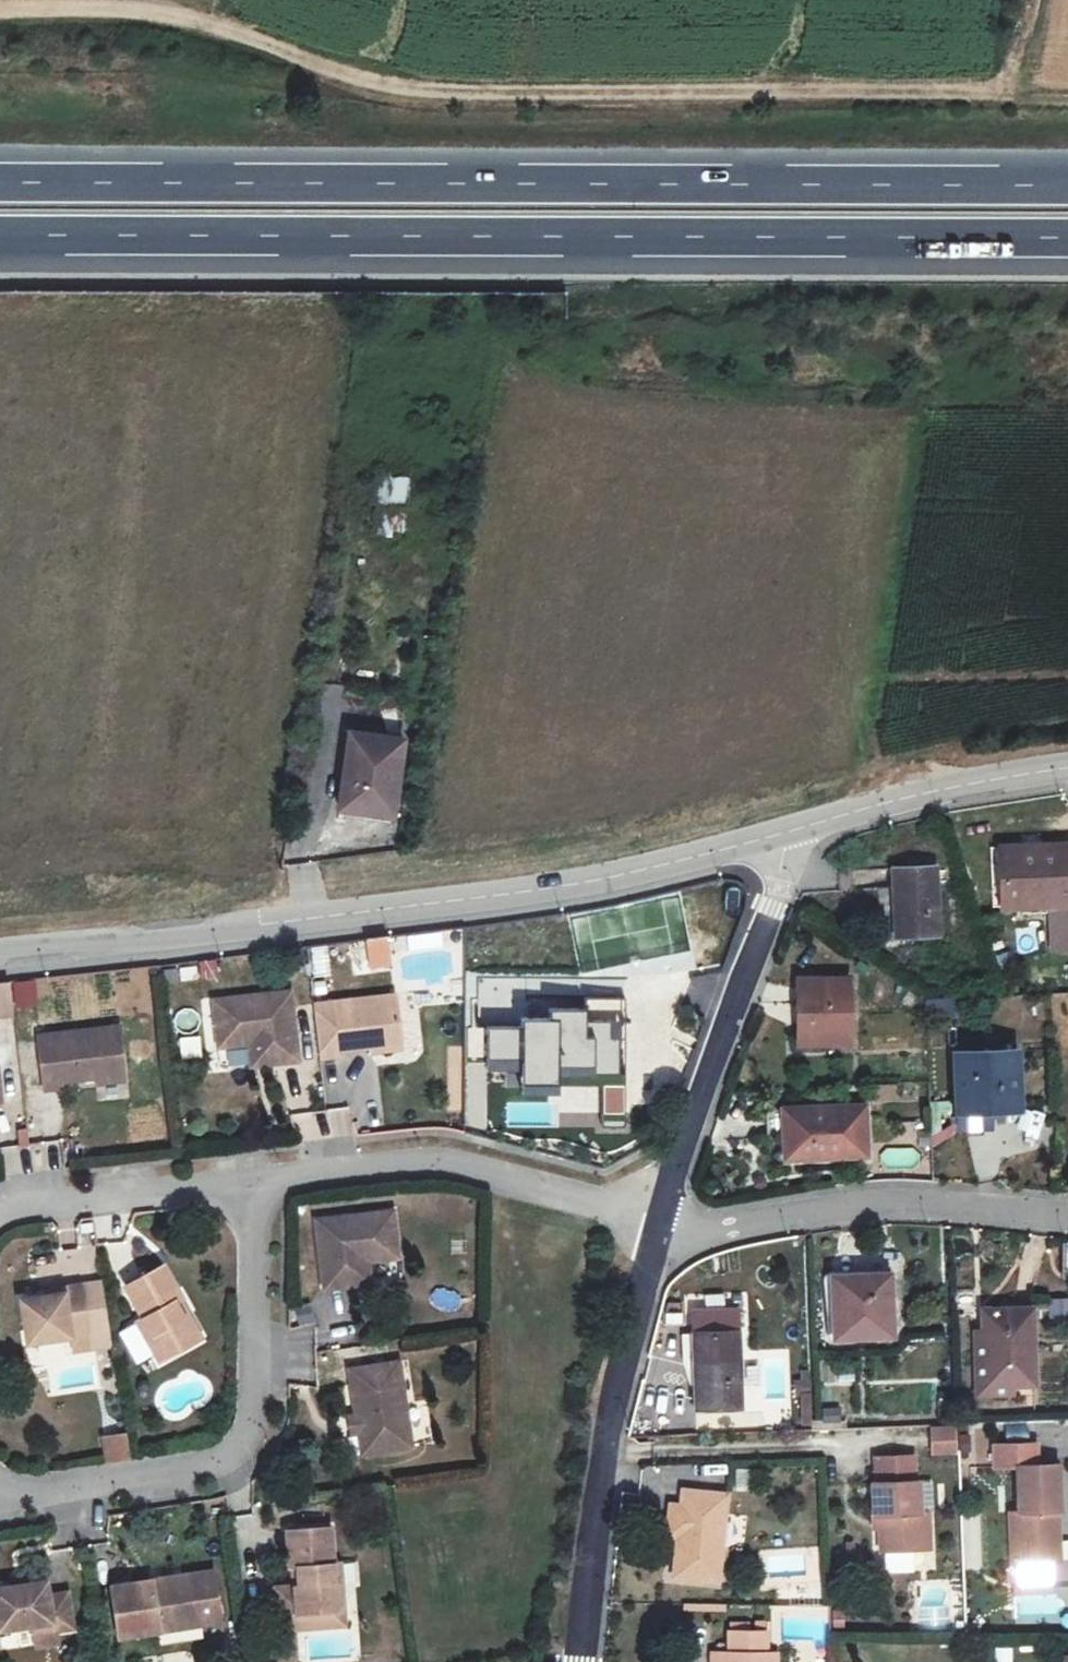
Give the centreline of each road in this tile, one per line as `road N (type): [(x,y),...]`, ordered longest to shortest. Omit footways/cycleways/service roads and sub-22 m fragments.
road 1 (trunk): [(1067,182),(0,184)]
road 2 (trunk): [(0,240),(1067,241)]
road 3 (track): [(1001,88),(388,88),(190,17),(0,18)]
road 4 (unclassified): [(777,834),(551,887),(215,933),(0,950)]
road 5 (residential): [(661,1222),(433,1163),(249,1179)]
road 6 (residential): [(1067,1213),(932,1198),(712,1229),(661,1222)]
road 7 (residential): [(661,1222),(768,909),(777,834)]
road 8 (unclassified): [(1067,769),(931,791),(777,834)]
road 9 (residential): [(0,1492),(206,1464),(237,1445),(250,1418)]
road 10 (residential): [(249,1179),(0,1210)]
road 11 (residential): [(250,1418),(249,1179)]
road 12 (residential): [(604,1450),(661,1222)]
road 13 (residential): [(604,1450),(828,1440)]
road 14 (residential): [(585,1661),(604,1450)]
road 15 (track): [(1019,0),(1001,88),(1067,91)]

